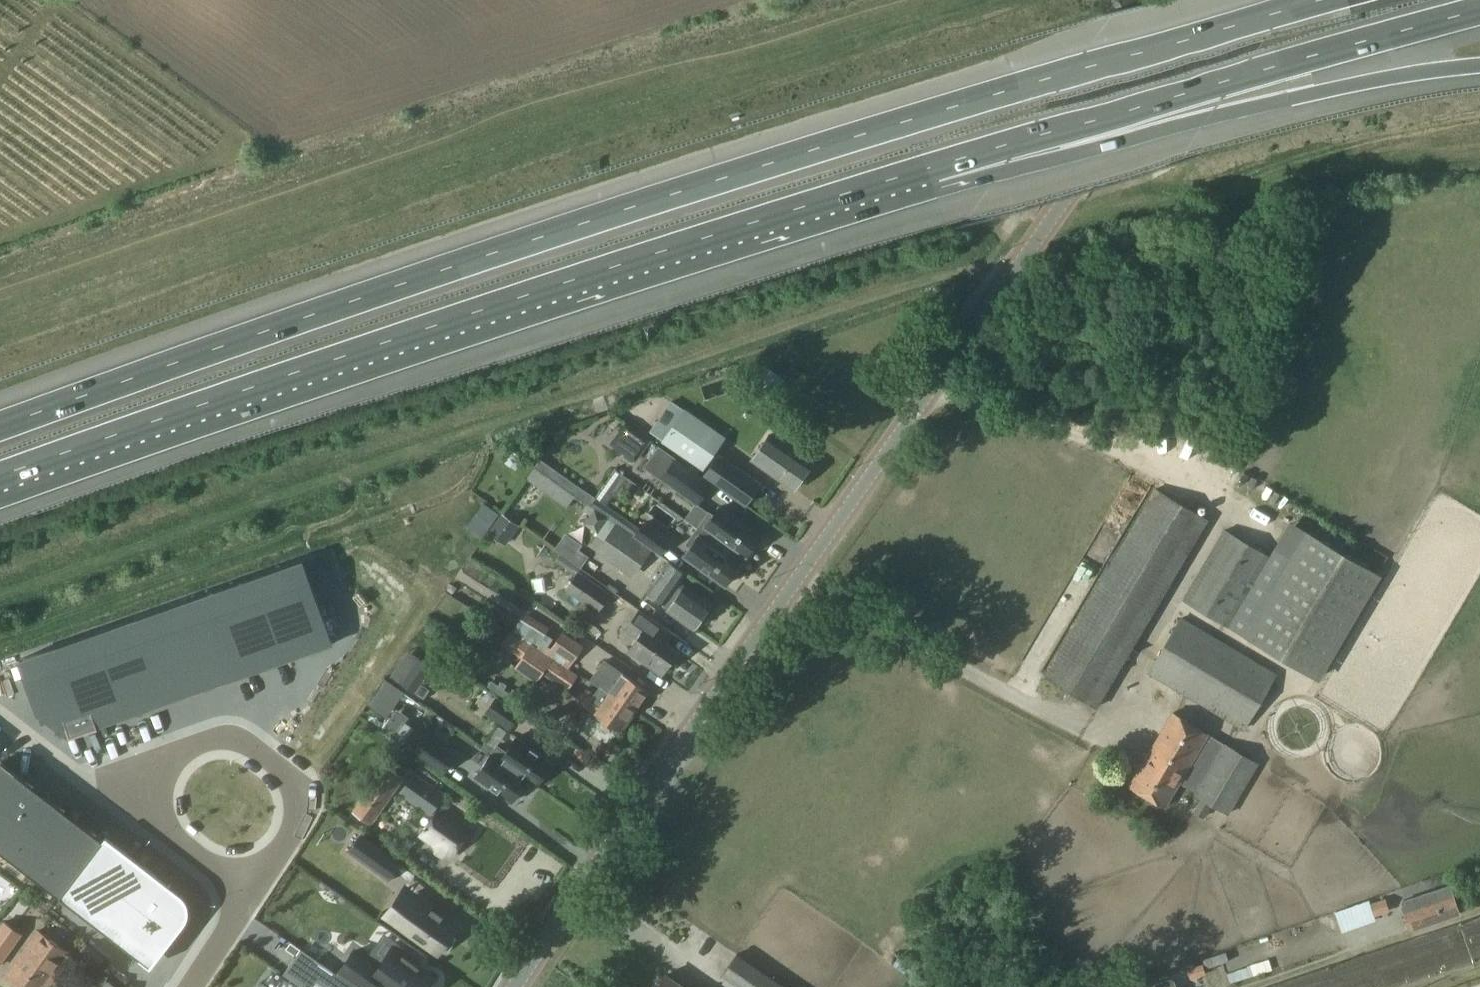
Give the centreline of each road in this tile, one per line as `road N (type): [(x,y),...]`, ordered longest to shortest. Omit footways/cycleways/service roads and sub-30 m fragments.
road 1 (motorway): [(1324,0),(726,178),(0,427)]
road 2 (secondary): [(516,986),(583,879),(1204,0)]
road 3 (motorway): [(0,477),(527,295),(927,170)]
road 4 (motorway): [(927,170),(1479,11)]
road 5 (motorway): [(927,170),(1011,171),(1206,121),(1479,65)]
road 6 (unclassified): [(225,721),(315,792),(245,895)]
road 7 (unclassified): [(245,895),(83,777)]
road 8 (unclassified): [(83,777),(225,721)]

